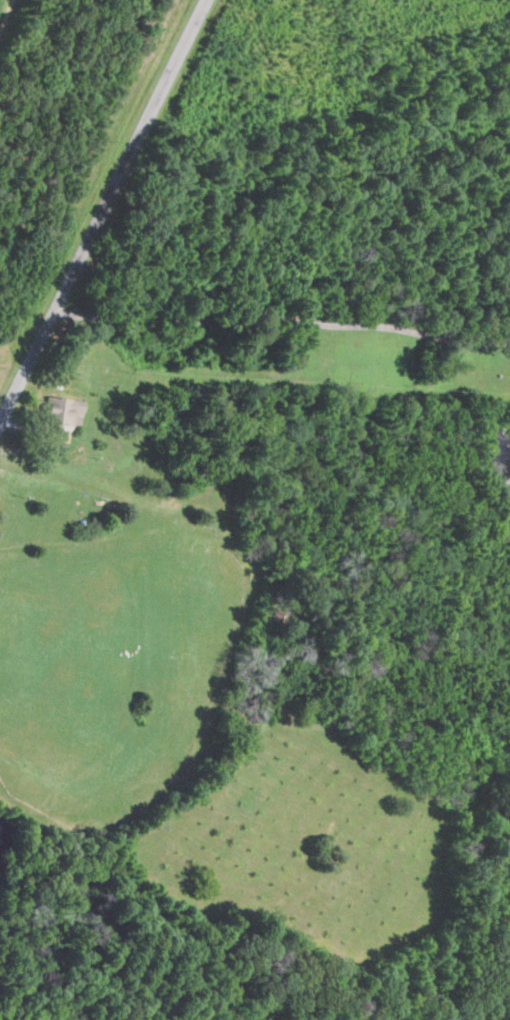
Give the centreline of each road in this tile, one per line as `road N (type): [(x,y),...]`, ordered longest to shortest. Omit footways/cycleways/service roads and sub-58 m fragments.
road 1 (residential): [(0,425),(217,0)]

